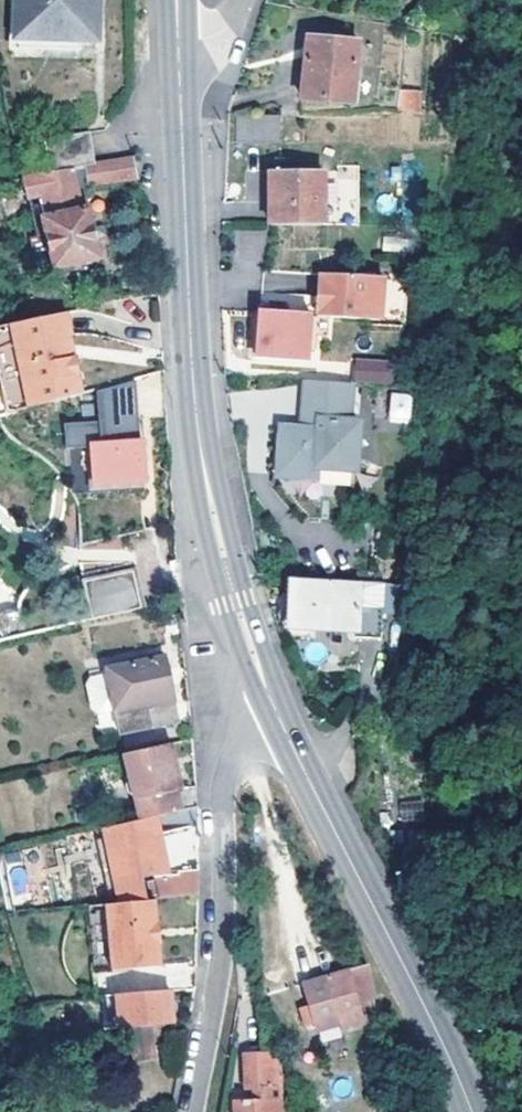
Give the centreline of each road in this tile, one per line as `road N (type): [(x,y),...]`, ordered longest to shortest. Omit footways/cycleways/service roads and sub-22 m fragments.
road 1 (tertiary): [(281,725),(236,601),(199,442),(178,42)]
road 2 (tertiary): [(467,1111),(281,725)]
road 3 (residential): [(192,1111),(219,948),(224,779),(241,745),(281,725)]

